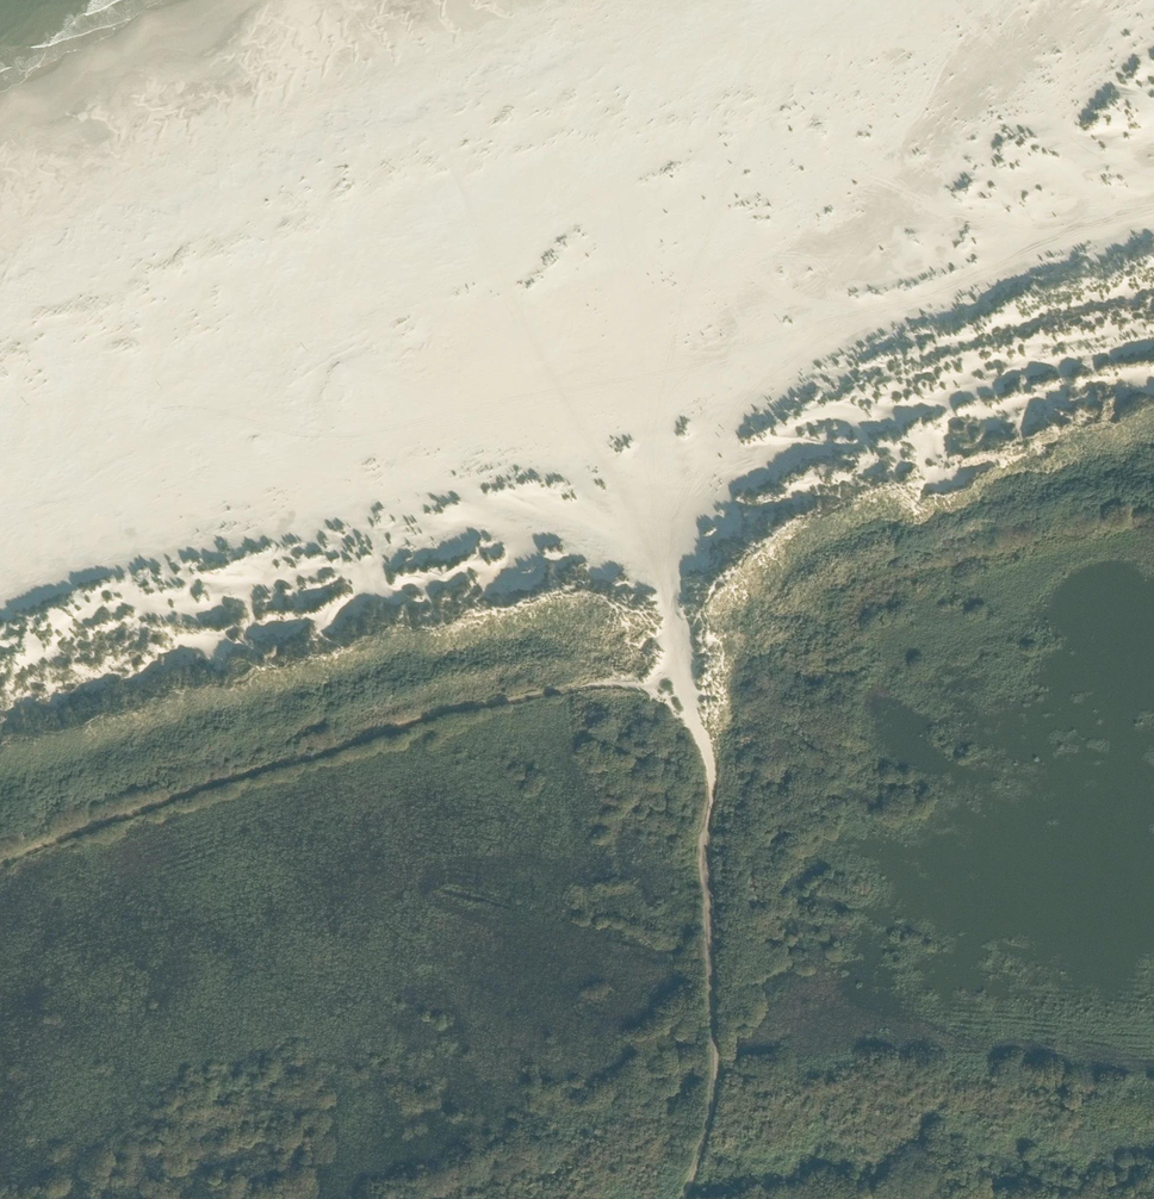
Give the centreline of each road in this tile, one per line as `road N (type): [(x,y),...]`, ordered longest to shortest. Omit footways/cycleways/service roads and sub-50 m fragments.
road 1 (track): [(613,431),(950,295),(1153,230)]

